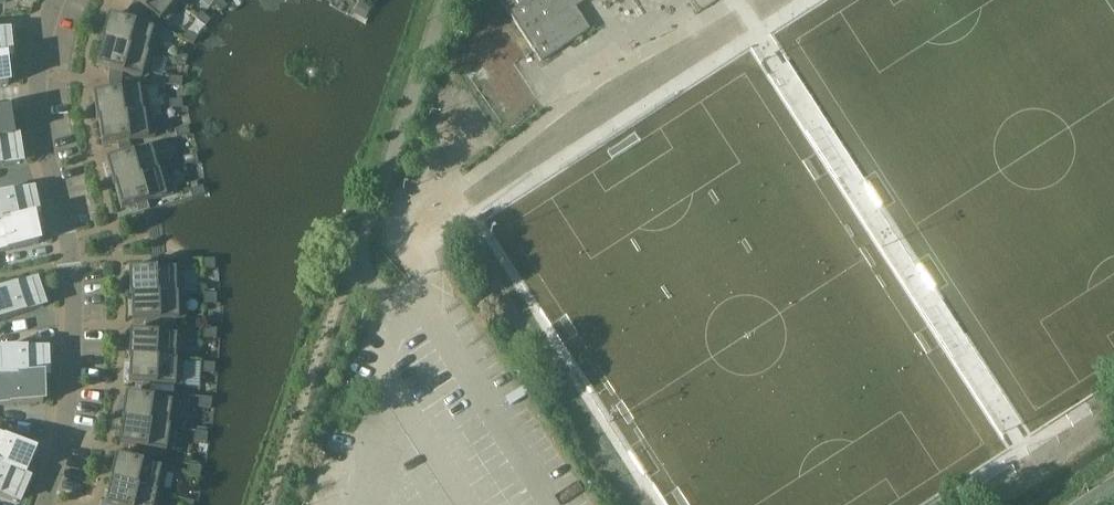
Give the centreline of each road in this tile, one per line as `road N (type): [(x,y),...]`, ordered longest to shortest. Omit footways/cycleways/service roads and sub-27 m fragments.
road 1 (residential): [(48,504),(74,385),(69,256),(41,80),(59,0)]

